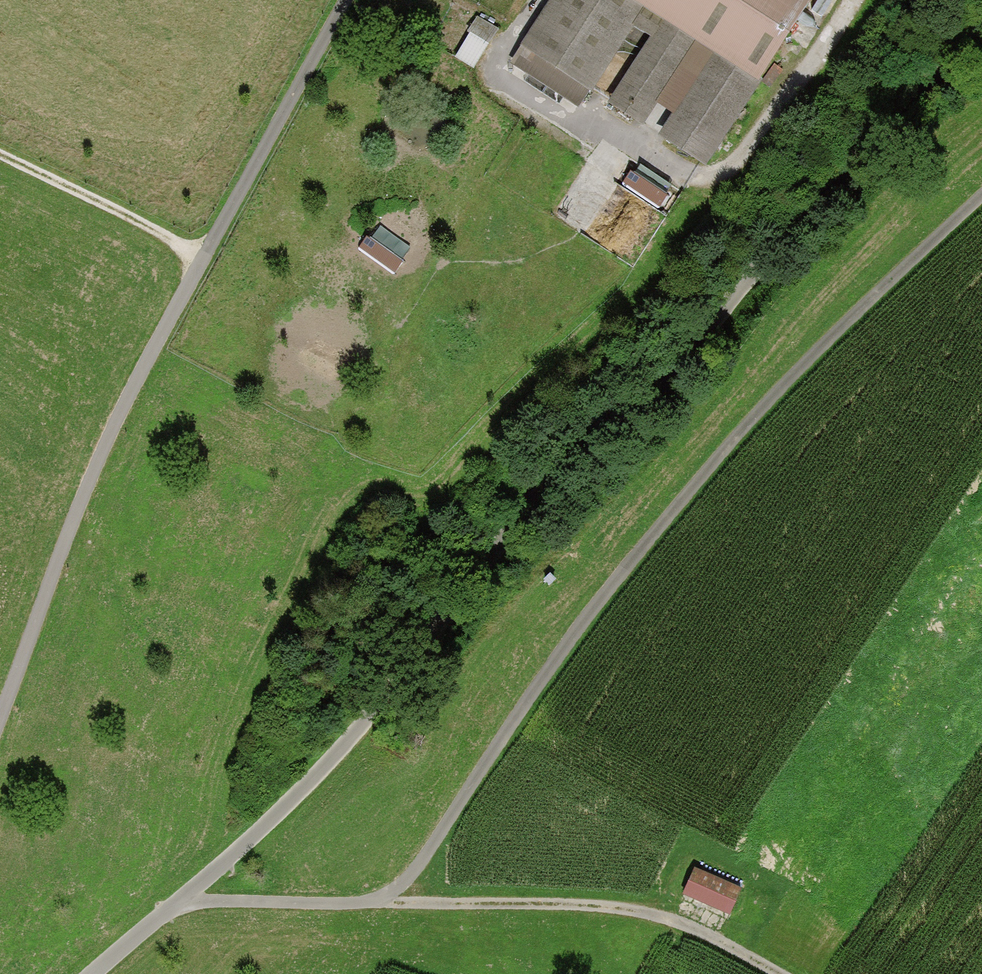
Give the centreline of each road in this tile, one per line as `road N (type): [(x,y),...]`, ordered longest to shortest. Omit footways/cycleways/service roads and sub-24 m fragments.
road 1 (residential): [(181,898),(312,783),(507,533),(947,68),(981,43)]
road 2 (unclassified): [(981,195),(729,441),(595,602),(387,894),(359,904),(181,898)]
road 3 (unclassified): [(0,735),(146,372),(351,0)]
road 4 (track): [(387,894),(408,908),(616,906),(771,973)]
road 5 (track): [(0,148),(209,255)]

